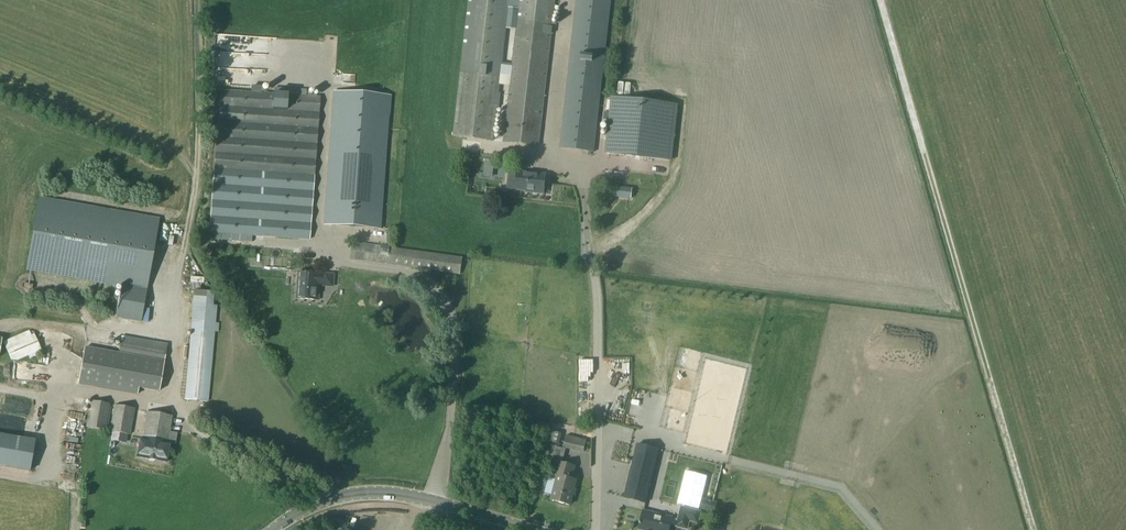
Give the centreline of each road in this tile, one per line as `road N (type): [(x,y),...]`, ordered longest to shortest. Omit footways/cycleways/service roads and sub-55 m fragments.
road 1 (track): [(879,0),(1035,529)]
road 2 (tertiary): [(276,529),(329,502),(381,494),(526,529)]

